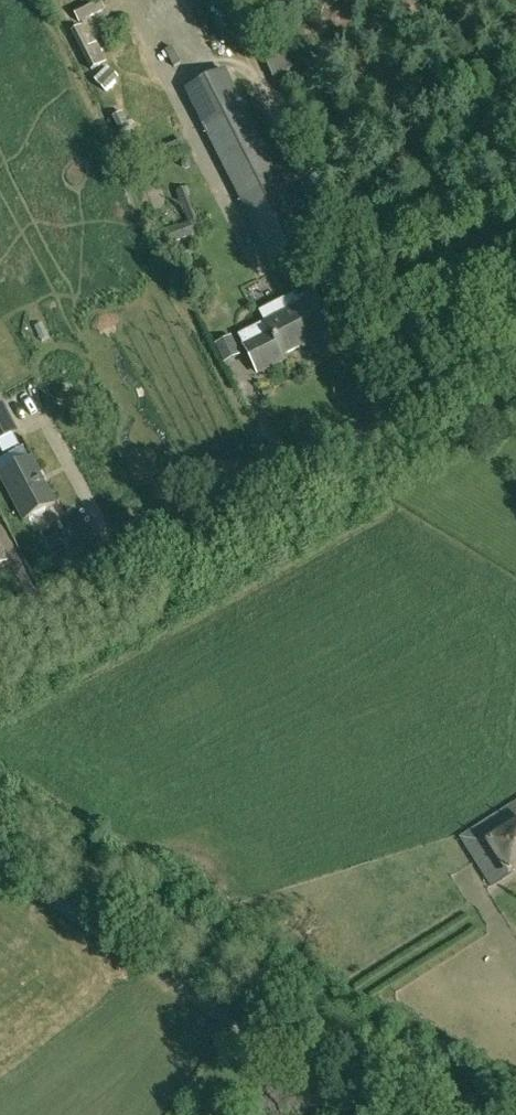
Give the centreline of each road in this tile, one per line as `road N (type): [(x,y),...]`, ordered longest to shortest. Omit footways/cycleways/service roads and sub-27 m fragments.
road 1 (tertiary): [(0,631),(515,364)]
road 2 (residential): [(269,1047),(0,858)]
road 3 (residential): [(376,1114),(269,1047)]

